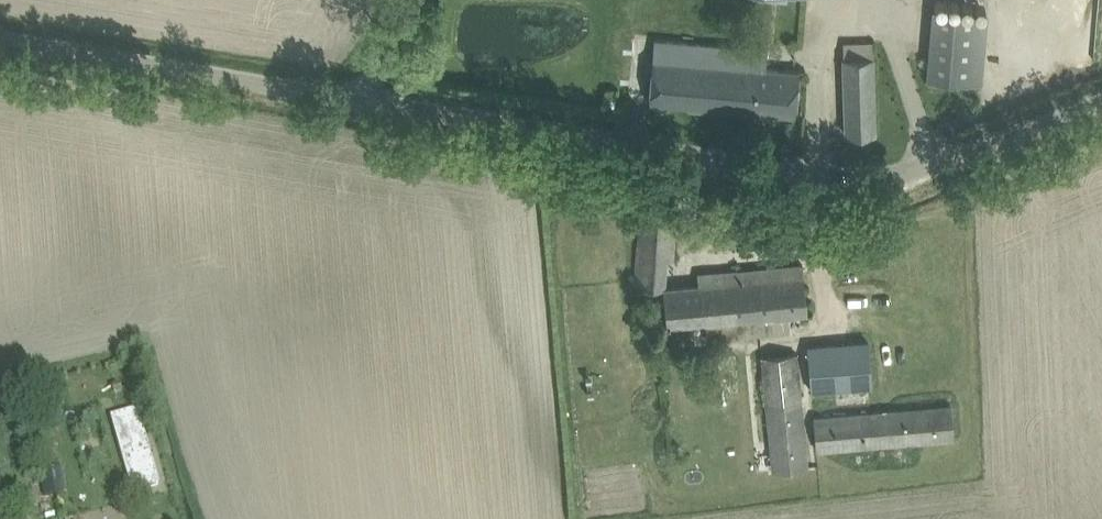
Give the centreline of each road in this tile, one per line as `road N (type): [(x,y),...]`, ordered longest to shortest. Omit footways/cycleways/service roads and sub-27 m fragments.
road 1 (unclassified): [(1101,87),(900,156),(811,156),(364,98)]
road 2 (unclassified): [(364,98),(0,40)]

